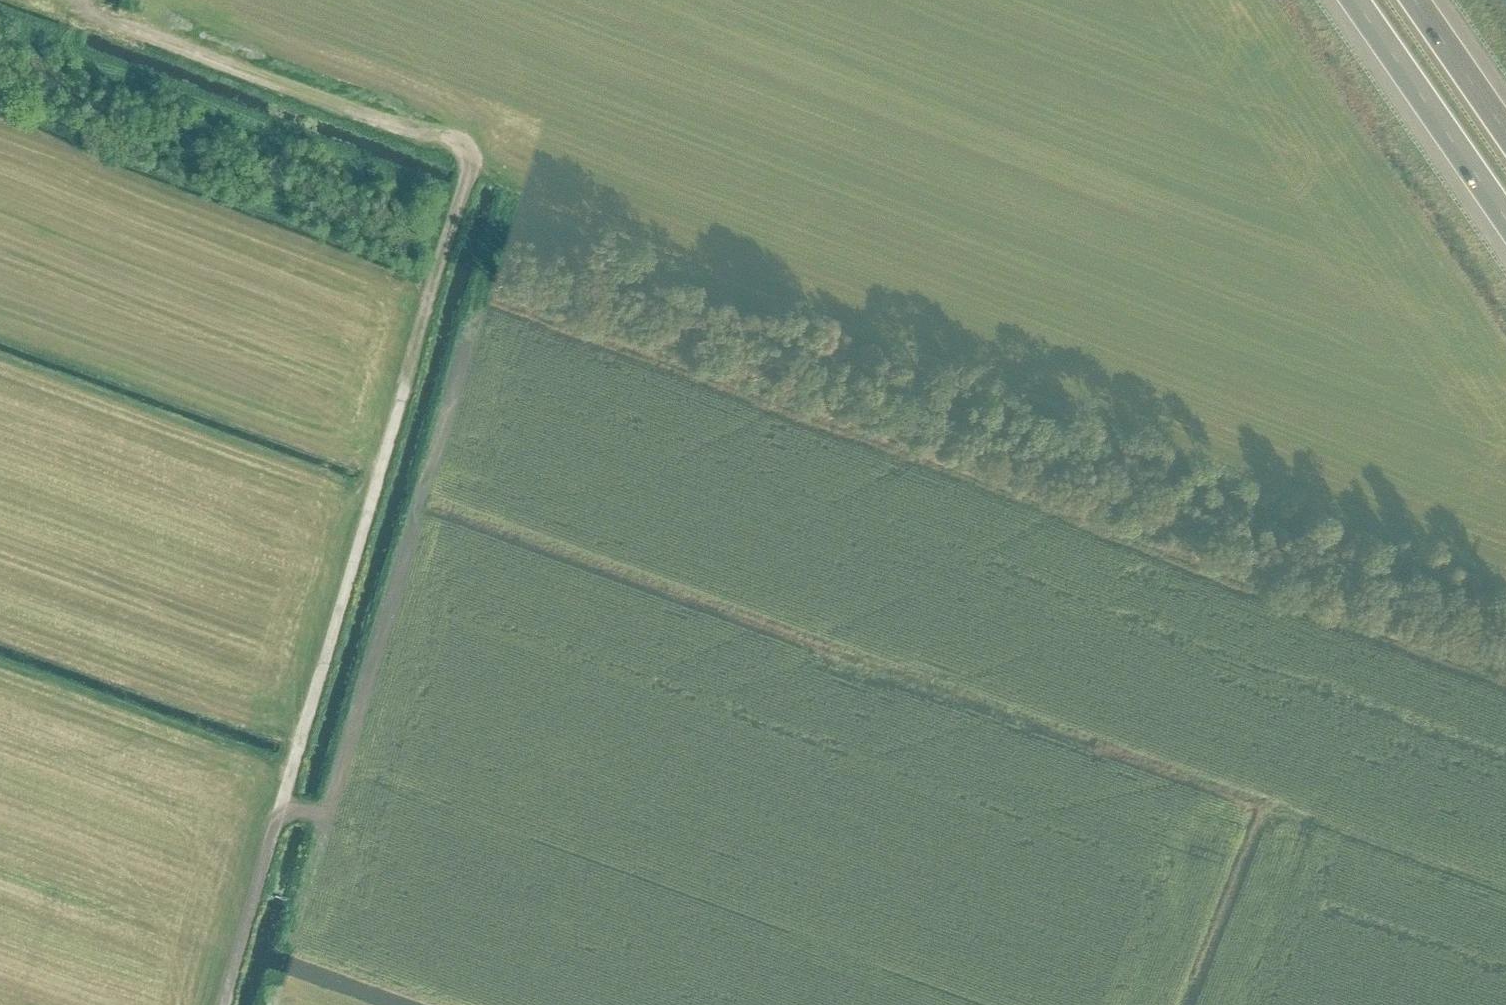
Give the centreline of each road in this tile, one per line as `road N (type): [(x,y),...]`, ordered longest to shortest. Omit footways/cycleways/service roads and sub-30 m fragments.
road 1 (motorway): [(1353,0),(1505,219)]
road 2 (motorway): [(1505,137),(1412,0)]

